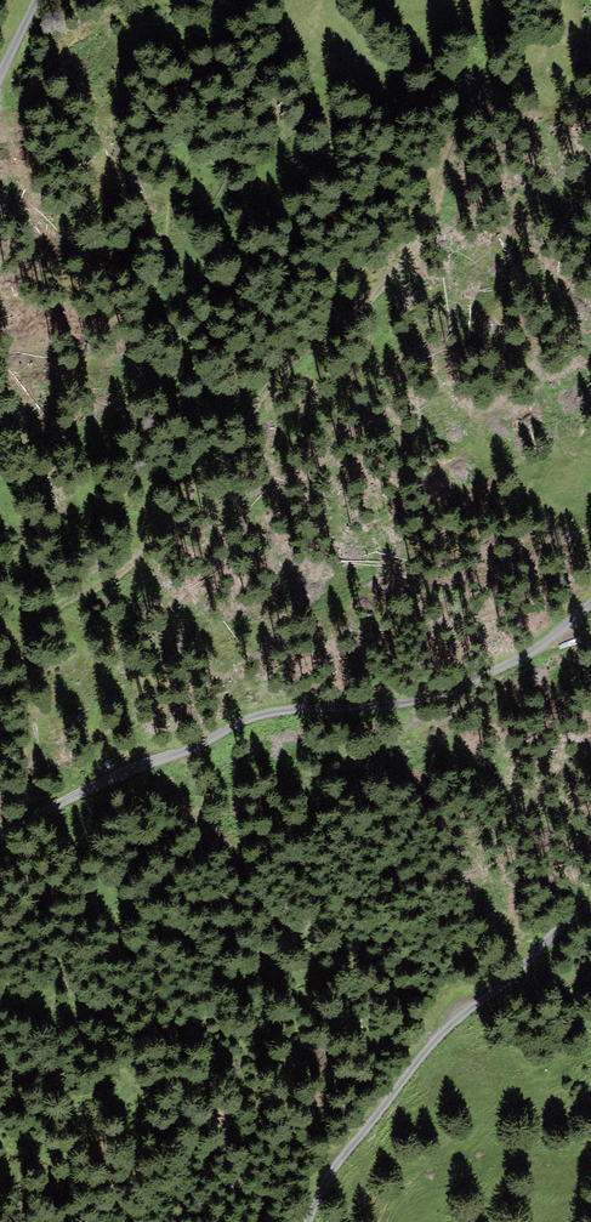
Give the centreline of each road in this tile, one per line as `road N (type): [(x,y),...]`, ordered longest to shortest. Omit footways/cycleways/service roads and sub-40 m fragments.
road 1 (track): [(523,0),(488,162),(409,270),(283,362),(158,545),(53,610)]
road 2 (track): [(590,613),(557,645),(434,707),(216,737),(0,839)]
road 3 (track): [(307,1221),(323,1183),(445,1036),(590,907)]
road 4 (track): [(53,610),(0,723)]

